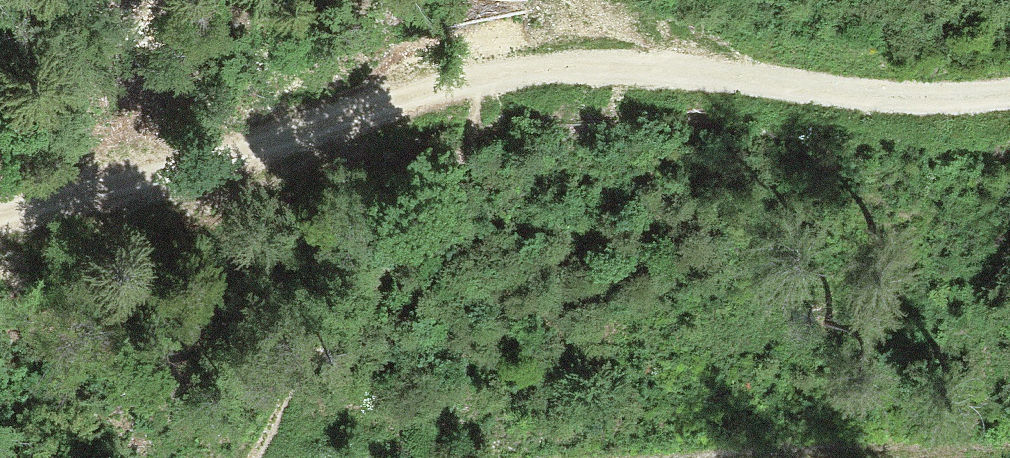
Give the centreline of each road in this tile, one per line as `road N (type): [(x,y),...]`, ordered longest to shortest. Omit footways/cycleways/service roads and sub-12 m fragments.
road 1 (track): [(499,75),(0,221)]
road 2 (track): [(1009,97),(858,102),(658,77),(499,75)]

